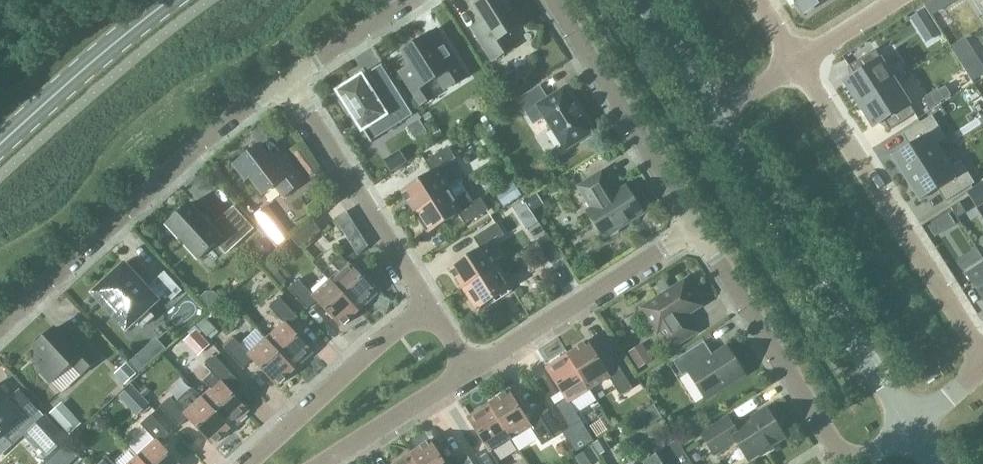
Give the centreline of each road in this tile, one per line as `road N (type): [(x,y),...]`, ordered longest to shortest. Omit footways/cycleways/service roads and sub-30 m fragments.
road 1 (residential): [(0,326),(200,143),(285,79)]
road 2 (unclassified): [(910,428),(712,116)]
road 3 (residential): [(982,358),(796,63)]
road 4 (residential): [(847,463),(697,226)]
road 5 (residential): [(469,369),(697,226)]
road 6 (residential): [(429,306),(285,79)]
road 7 (residential): [(697,226),(553,0)]
road 8 (residential): [(245,463),(429,306)]
road 9 (secondary): [(0,144),(168,0)]
road 10 (residential): [(320,463),(469,369)]
road 11 (unclassified): [(712,116),(638,0)]

